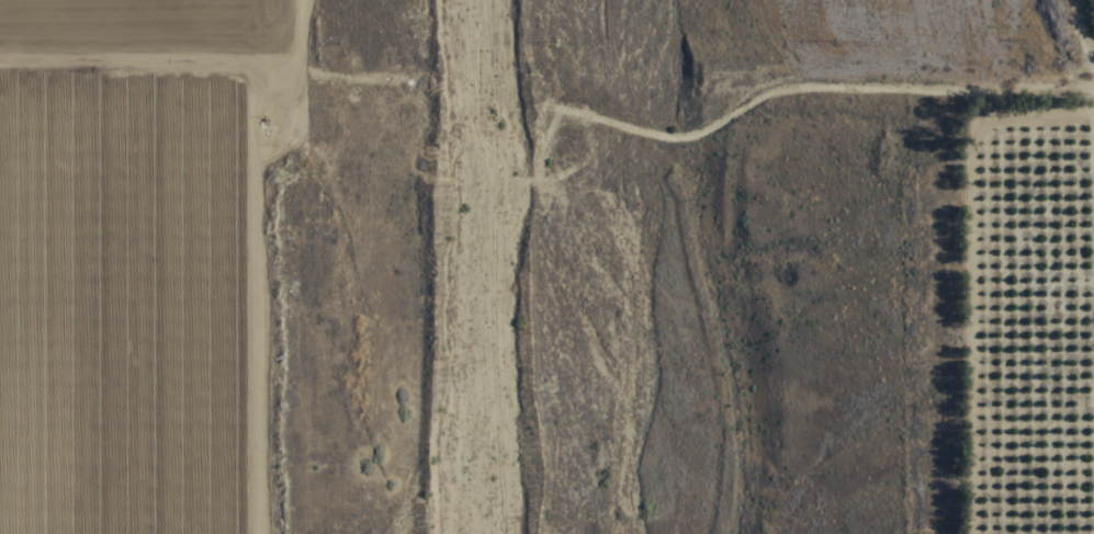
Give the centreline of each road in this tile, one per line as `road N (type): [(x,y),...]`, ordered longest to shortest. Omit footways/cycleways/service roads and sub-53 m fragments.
road 1 (track): [(1074,57),(1046,73),(448,88),(0,85)]
road 2 (track): [(446,0),(448,88),(567,214),(593,533)]

